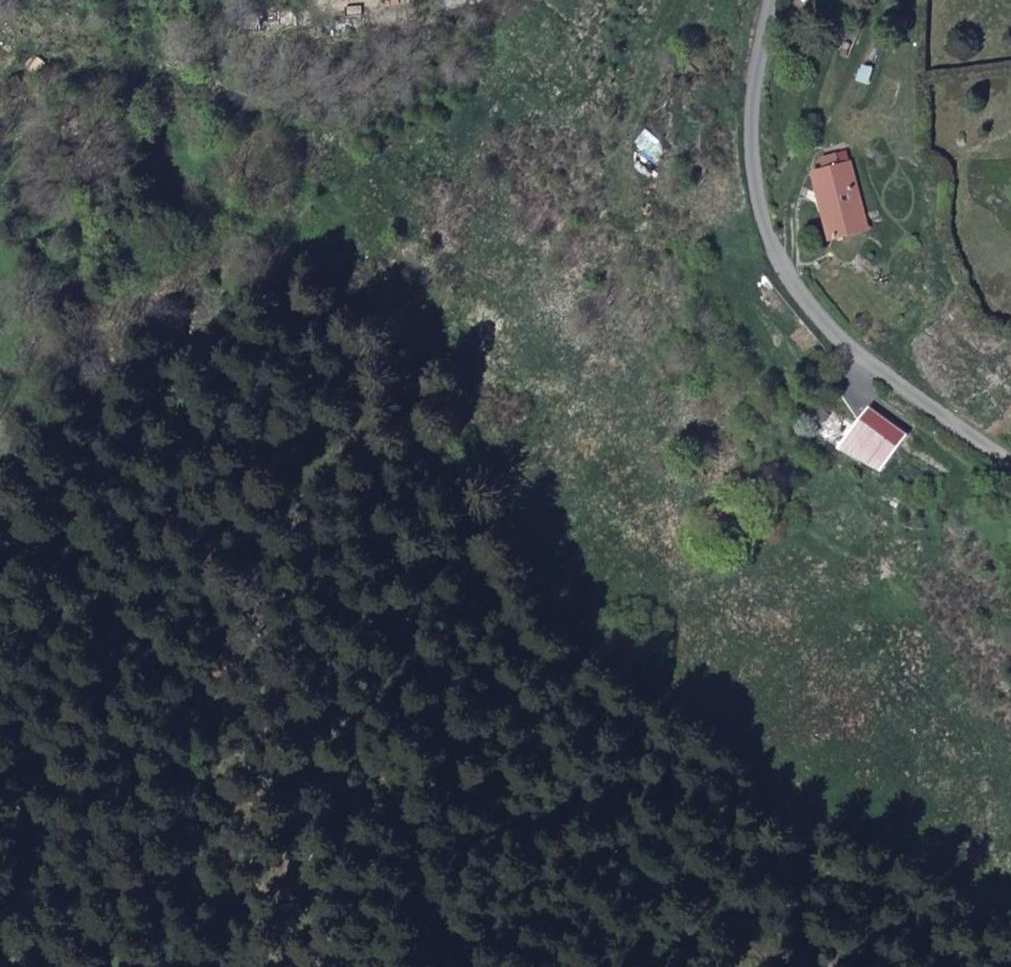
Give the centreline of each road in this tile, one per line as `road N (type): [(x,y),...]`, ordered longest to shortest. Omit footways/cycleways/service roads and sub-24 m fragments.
road 1 (unclassified): [(1010,484),(866,393),(805,327),(761,247),(748,168),(779,0)]

